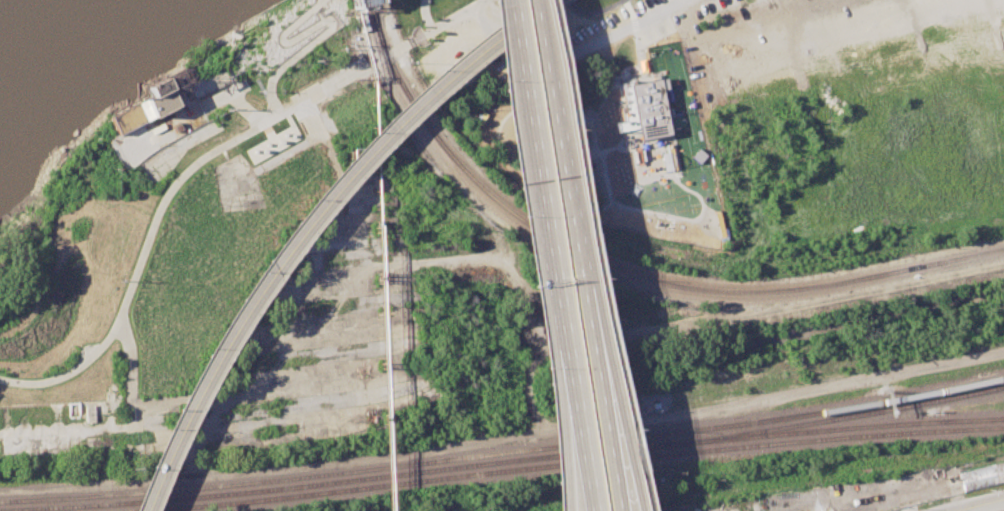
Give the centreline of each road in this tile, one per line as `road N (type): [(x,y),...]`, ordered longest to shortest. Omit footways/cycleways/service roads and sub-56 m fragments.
road 1 (secondary): [(545,0),(397,117),(317,204),(200,379),(140,510)]
road 2 (motorway): [(499,0),(558,386)]
road 3 (motorway): [(594,375),(533,0)]
road 4 (motorway): [(632,510),(594,375)]
road 5 (motorway): [(615,510),(594,375)]
road 6 (motorway): [(558,386),(583,510)]
road 7 (motorway): [(558,386),(560,510)]

